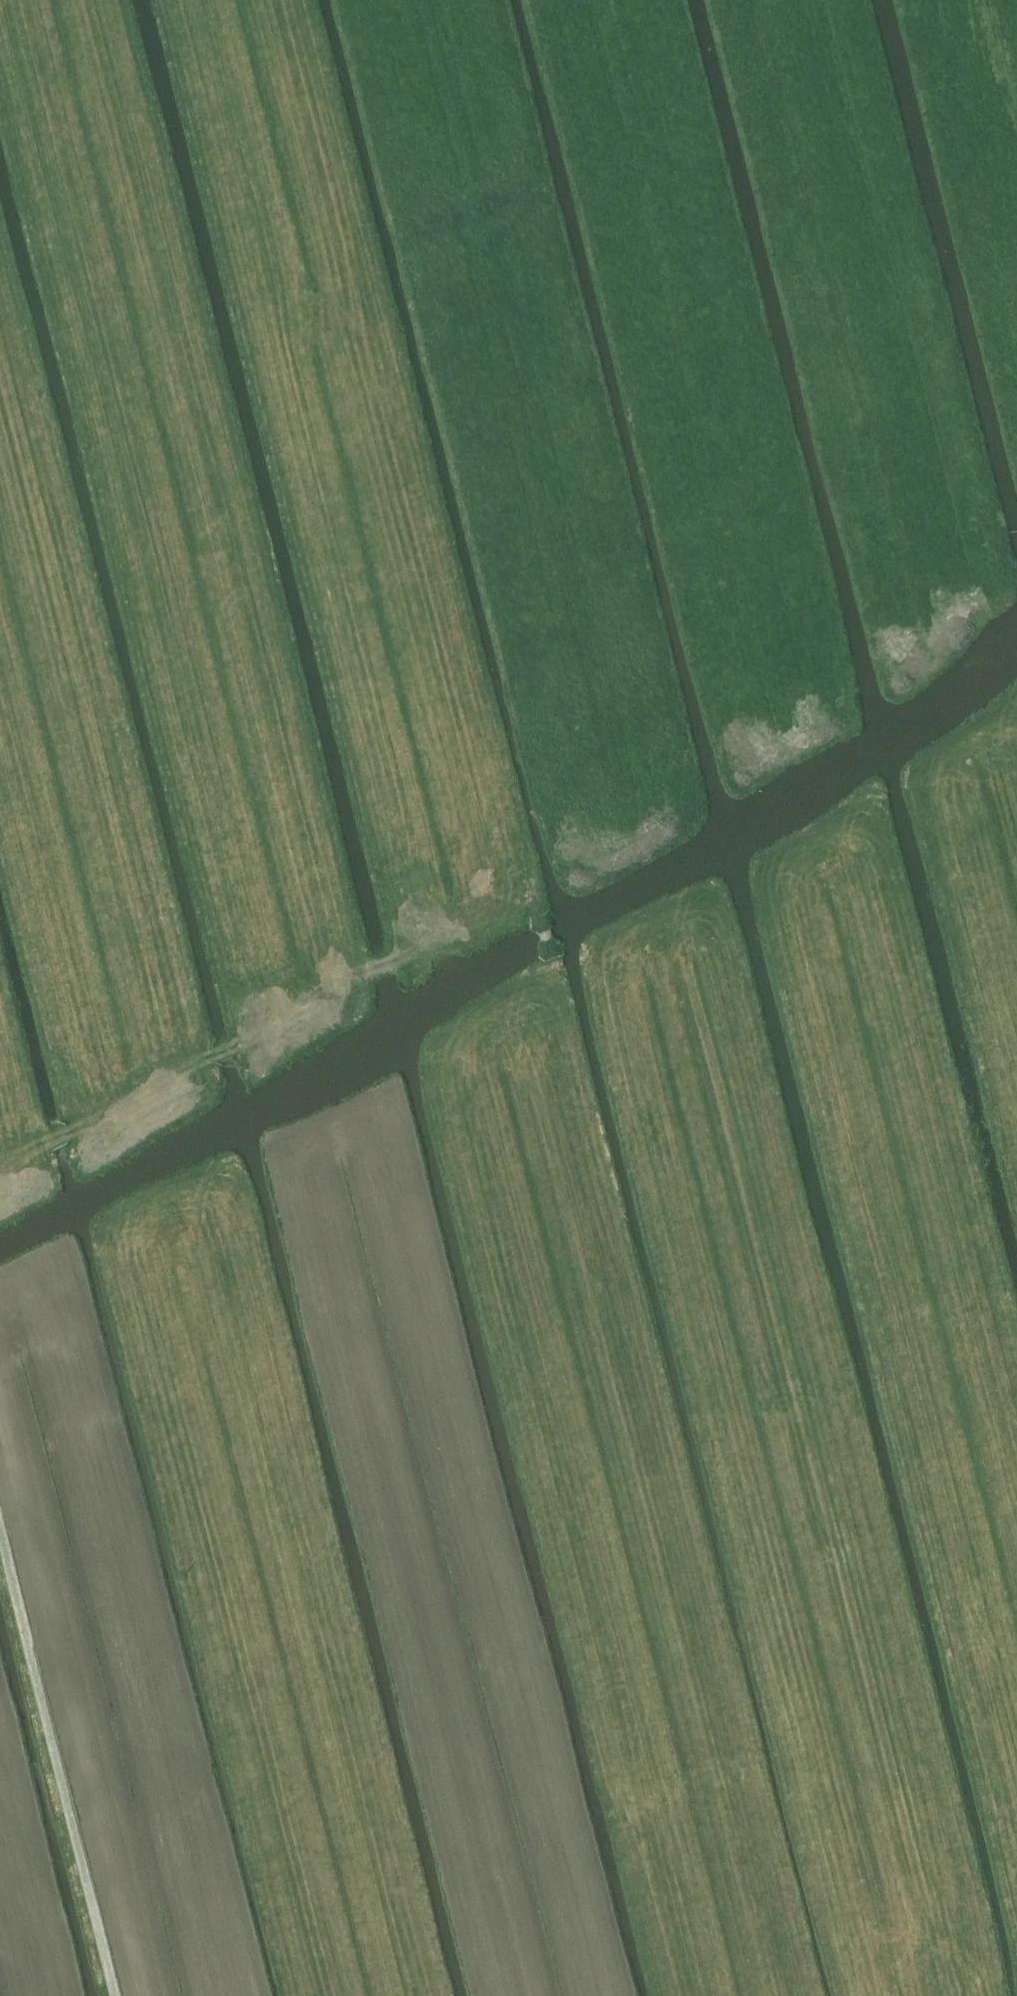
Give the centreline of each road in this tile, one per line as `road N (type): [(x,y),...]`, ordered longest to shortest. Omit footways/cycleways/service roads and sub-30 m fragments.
road 1 (track): [(114,1995),(0,1531)]

